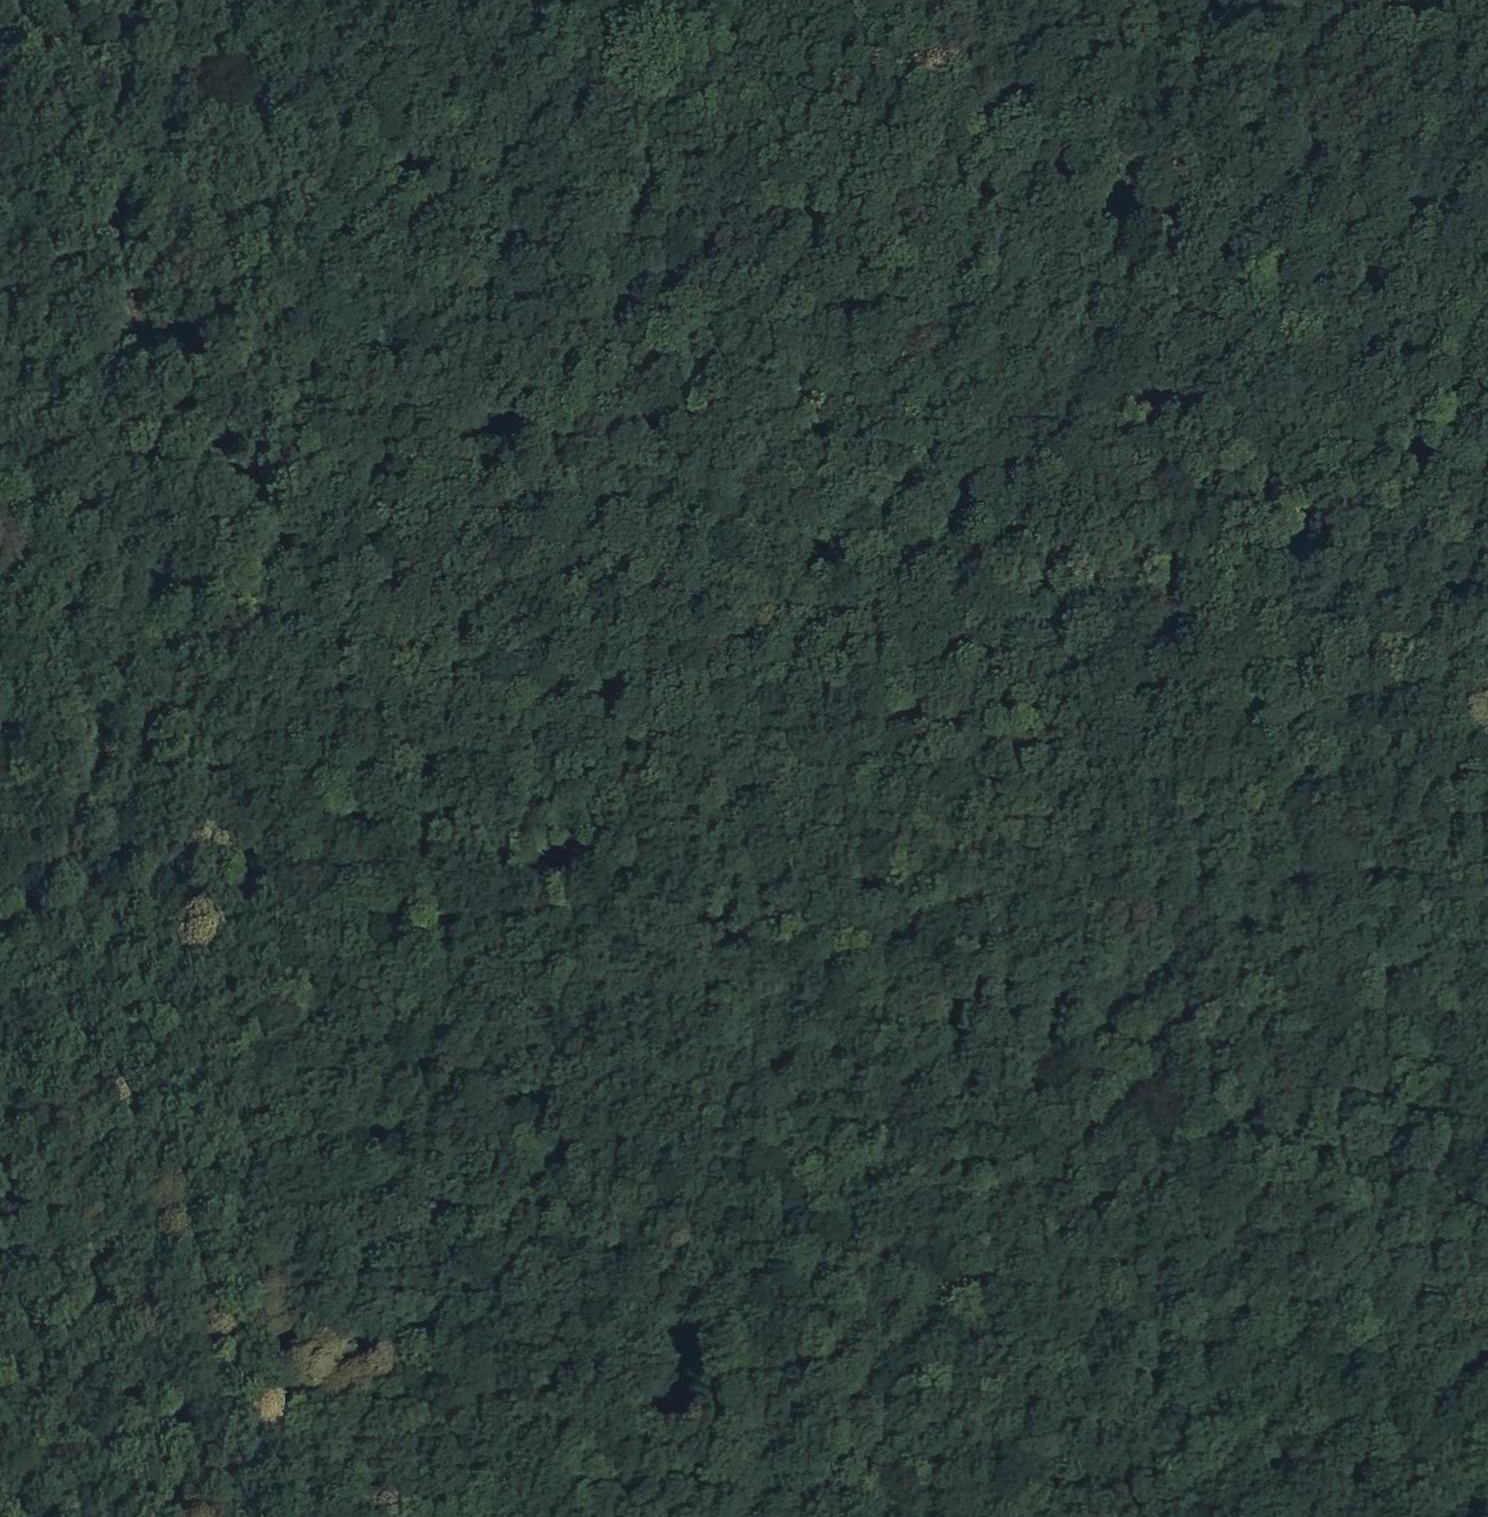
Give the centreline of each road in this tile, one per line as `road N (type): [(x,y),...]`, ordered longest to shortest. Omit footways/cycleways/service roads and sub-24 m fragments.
road 1 (track): [(1487,1402),(0,1024)]

